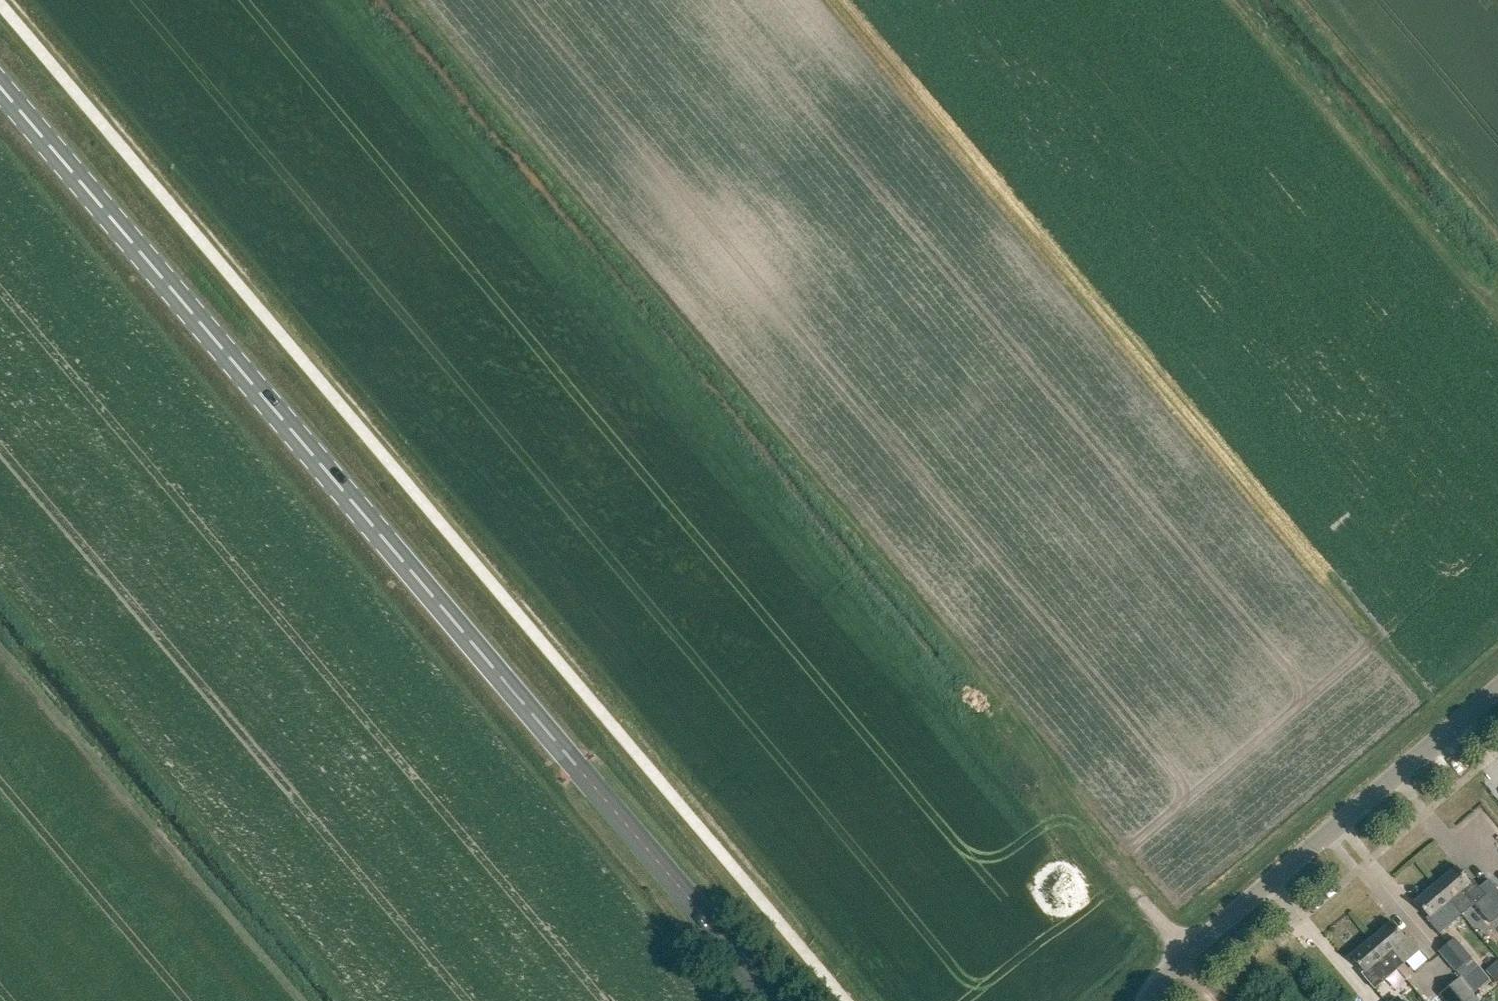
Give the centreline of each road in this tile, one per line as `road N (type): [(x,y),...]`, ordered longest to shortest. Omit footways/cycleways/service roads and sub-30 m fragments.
road 1 (primary): [(776,1000),(0,89)]
road 2 (unclassified): [(1147,1000),(1183,953),(1497,689)]

